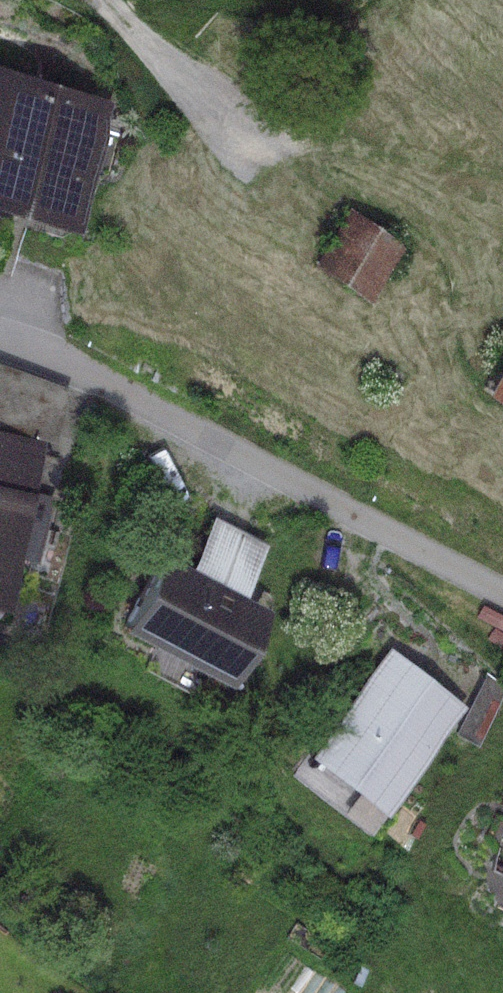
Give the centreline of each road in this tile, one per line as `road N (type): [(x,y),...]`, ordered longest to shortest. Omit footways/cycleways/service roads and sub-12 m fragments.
road 1 (residential): [(0,336),(80,369),(502,595)]
road 2 (track): [(100,0),(239,132)]

